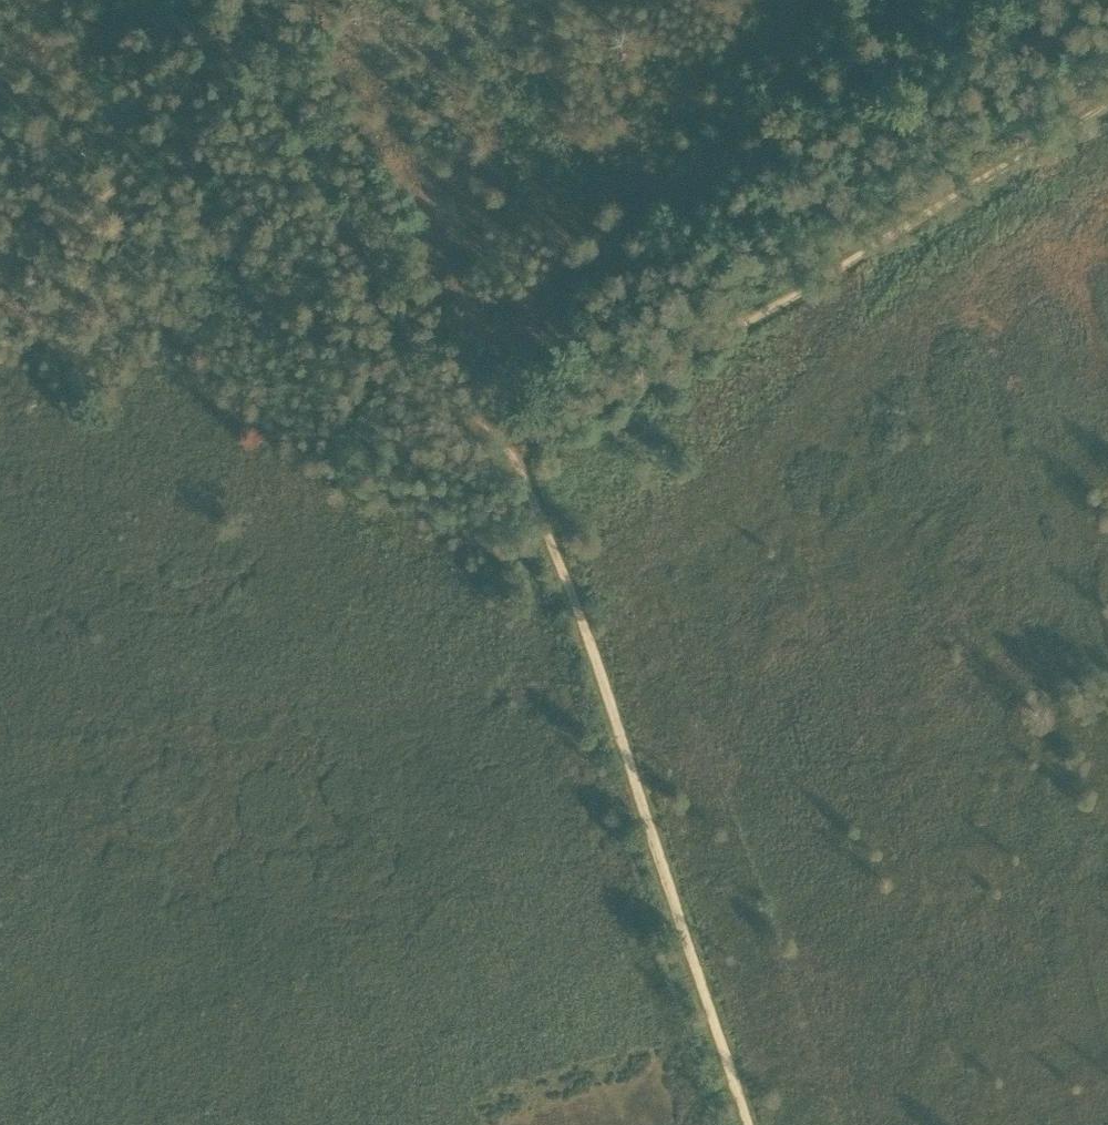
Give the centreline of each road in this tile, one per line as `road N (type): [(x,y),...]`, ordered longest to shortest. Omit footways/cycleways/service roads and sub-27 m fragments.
road 1 (track): [(746,1124),(609,702),(519,455),(502,432)]
road 2 (track): [(1107,103),(582,409),(502,432)]
road 3 (track): [(502,432),(444,382),(246,0)]

